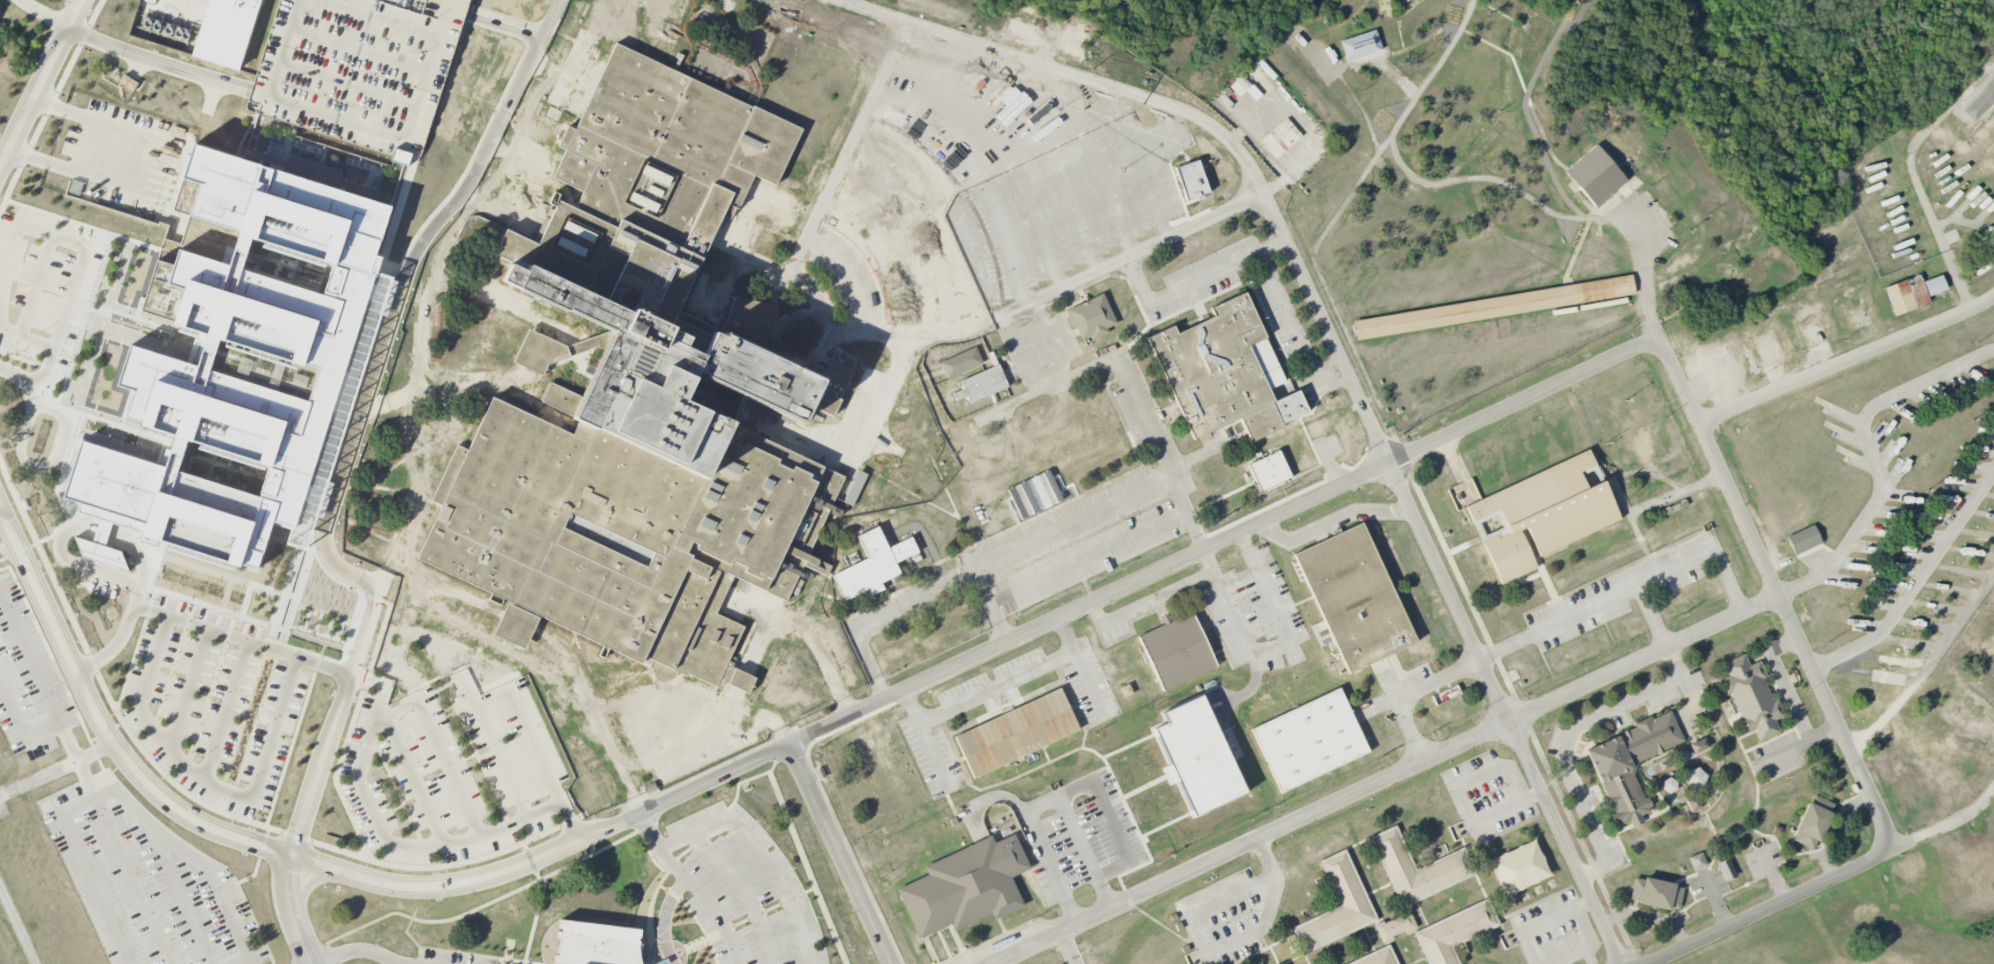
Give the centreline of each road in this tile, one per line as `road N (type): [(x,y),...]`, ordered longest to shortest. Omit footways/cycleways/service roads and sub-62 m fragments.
road 1 (residential): [(836,0),(1181,111),(1242,154),(1622,963)]
road 2 (residential): [(643,812),(1653,342)]
road 3 (residential): [(1778,594),(987,963)]
road 4 (residential): [(1883,846),(1724,474),(1666,349),(1653,342)]
road 5 (residential): [(289,852),(188,815),(149,786),(75,671),(0,516)]
road 6 (residential): [(464,197),(415,241),(325,534),(326,554),(347,574),(380,586)]
road 7 (residential): [(404,634),(422,592),(445,591),(557,642),(643,812)]
road 8 (residential): [(289,852),(360,877),(451,886),(643,812)]
road 9 (residential): [(75,671),(112,649),(127,626),(139,583),(140,558),(110,536),(63,534),(61,556),(78,567),(139,583)]
road 10 (residential): [(1701,424),(1993,296)]
road 11 (residential): [(1656,963),(1868,864),(1883,846)]
road 12 (residential): [(250,90),(116,48),(19,0)]
road 13 (residential): [(894,963),(794,746)]
road 14 (residential): [(542,335),(534,318),(456,283),(434,283),(426,289),(424,385)]
road 15 (residential): [(558,0),(464,197)]
road 16 (residential): [(30,380),(21,457),(50,465),(62,418),(32,407)]
road 17 (residential): [(351,676),(289,852)]
road 18 (residential): [(0,158),(81,0)]
road 19 (residential): [(1265,524),(1289,541),(1355,511),(1413,510)]
road 20 (residential): [(1355,716),(1481,660)]

